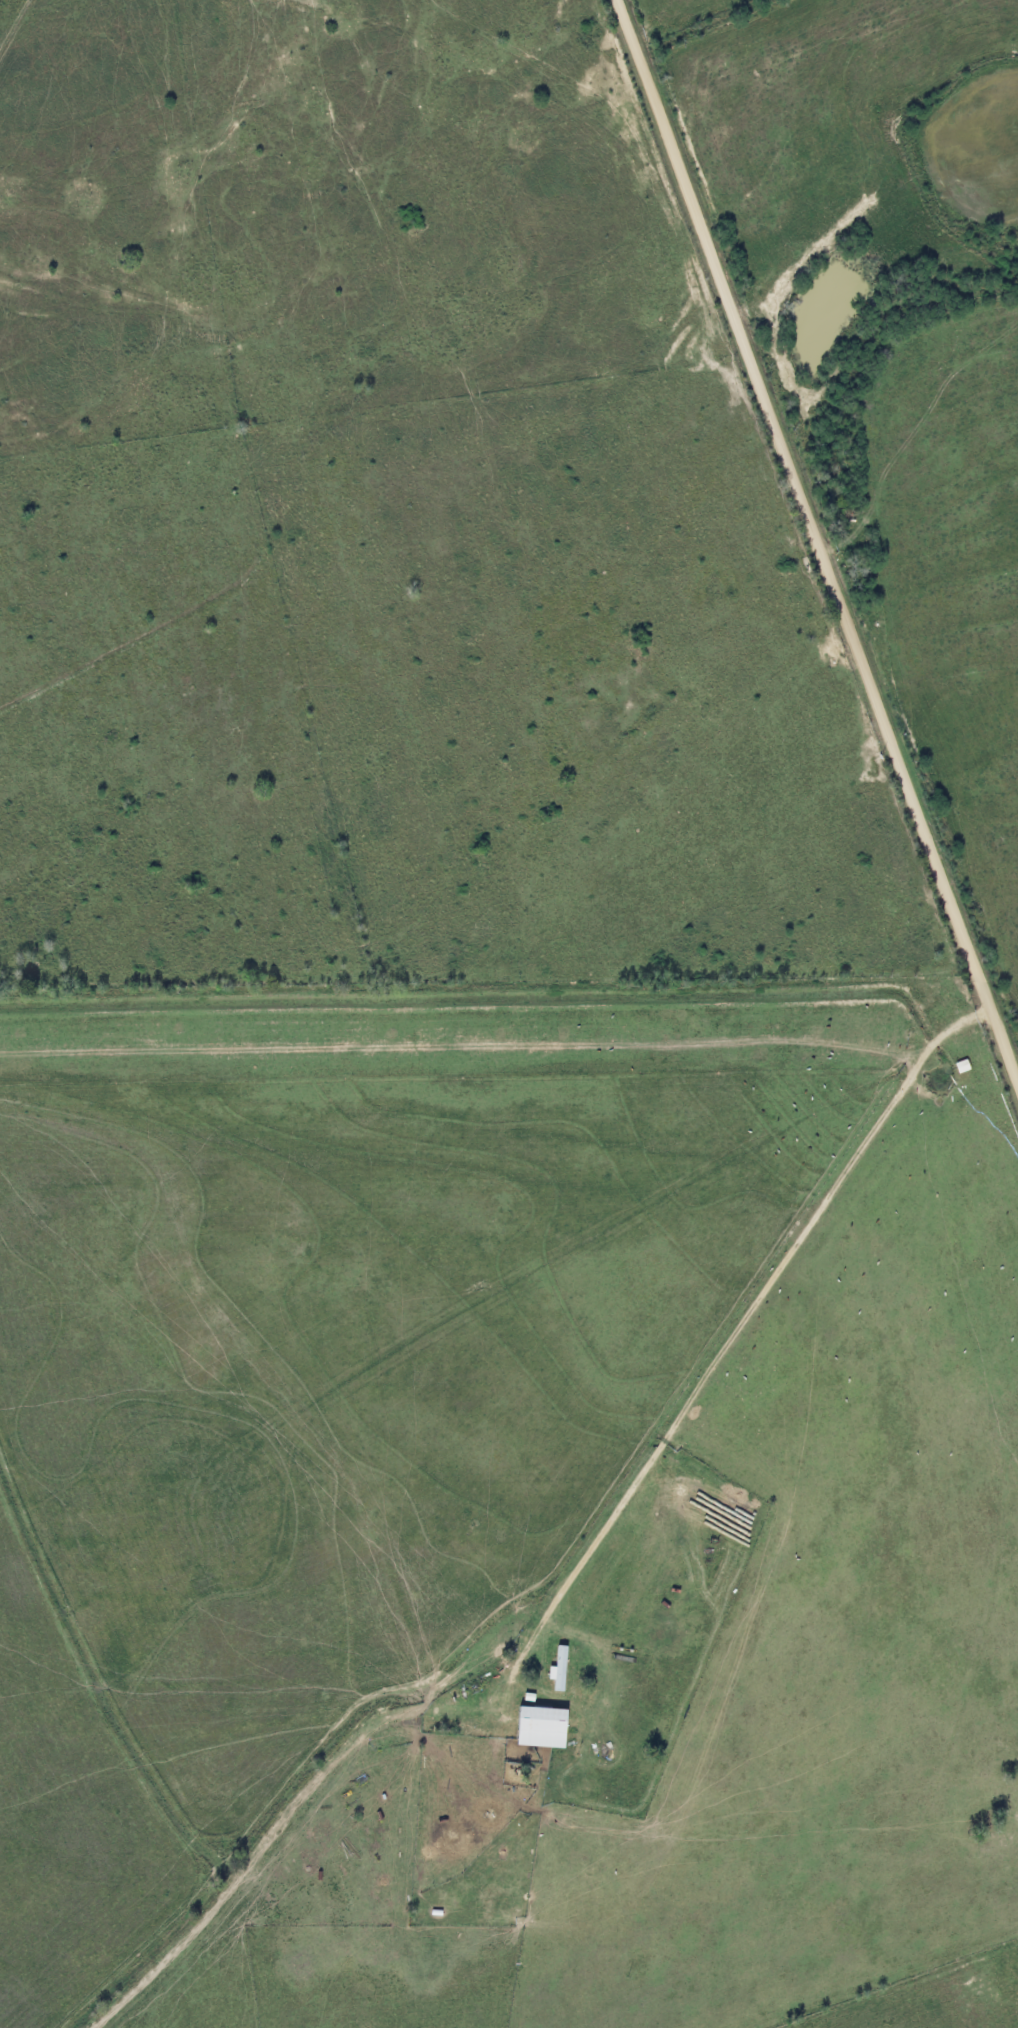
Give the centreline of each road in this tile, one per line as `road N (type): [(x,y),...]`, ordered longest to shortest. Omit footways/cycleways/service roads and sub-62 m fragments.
road 1 (residential): [(1017,1093),(615,0)]

